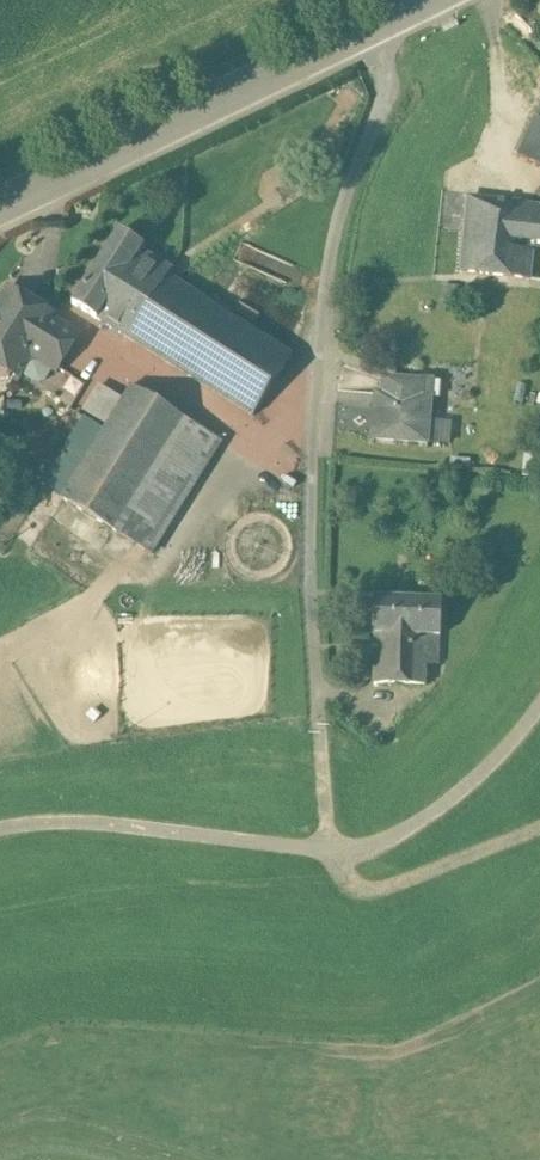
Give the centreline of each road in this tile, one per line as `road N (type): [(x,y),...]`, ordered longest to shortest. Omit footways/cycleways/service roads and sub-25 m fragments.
road 1 (residential): [(382,24),(396,87),(358,186),(323,329),(314,577),(335,849)]
road 2 (unclassified): [(382,24),(0,205)]

